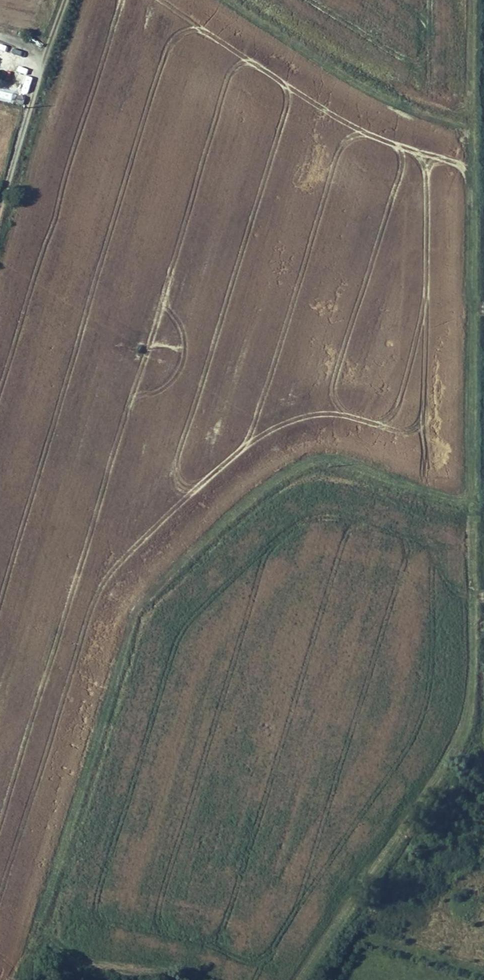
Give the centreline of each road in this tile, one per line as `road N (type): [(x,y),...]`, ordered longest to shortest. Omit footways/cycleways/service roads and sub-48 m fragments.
road 1 (unclassified): [(0,207),(40,70)]

